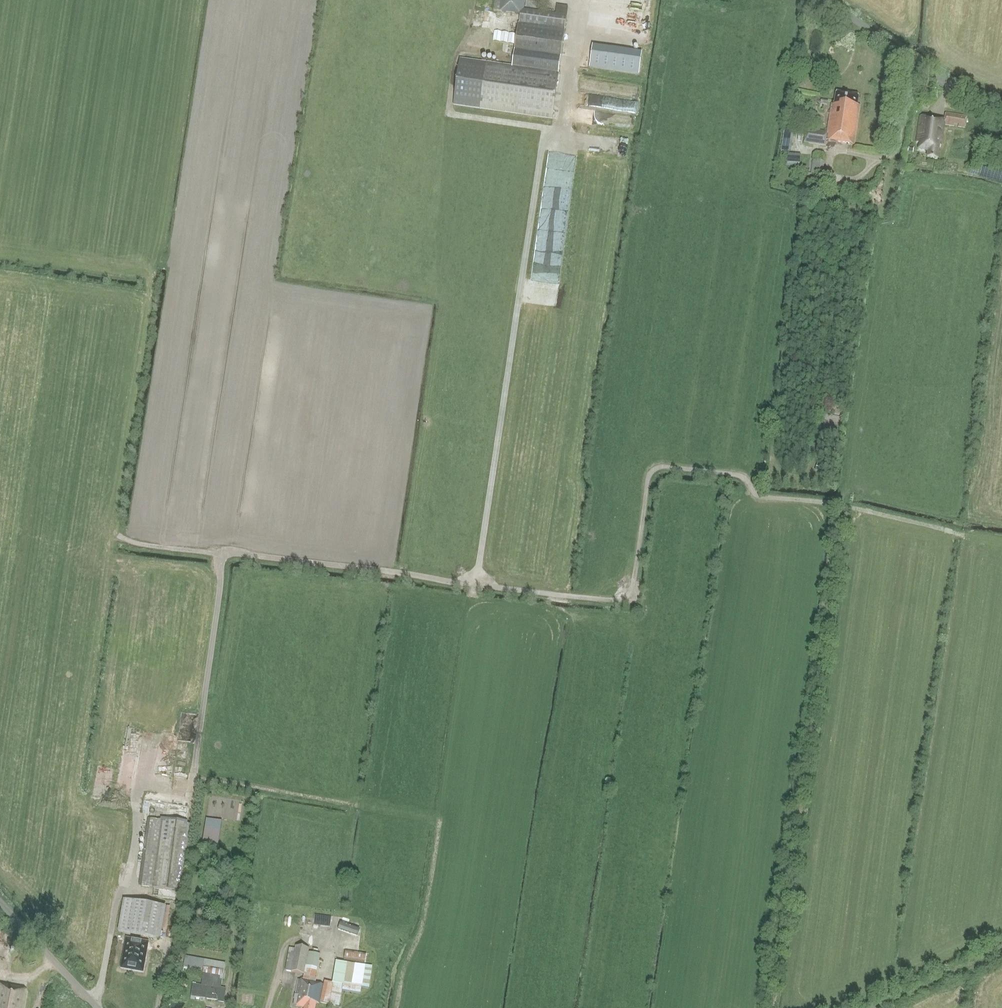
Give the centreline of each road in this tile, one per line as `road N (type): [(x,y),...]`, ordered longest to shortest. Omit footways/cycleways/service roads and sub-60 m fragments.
road 1 (unclassified): [(1001,105),(952,86),(821,0)]
road 2 (unclassified): [(0,901),(98,1007)]

